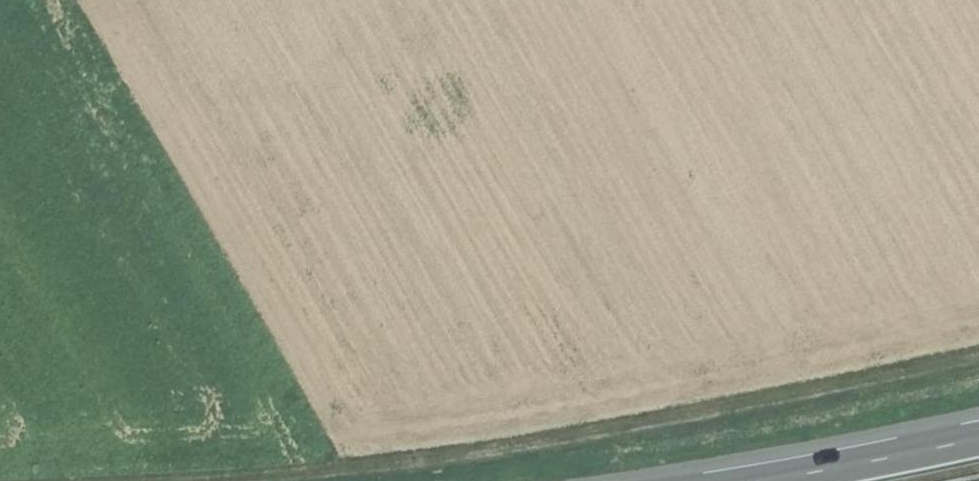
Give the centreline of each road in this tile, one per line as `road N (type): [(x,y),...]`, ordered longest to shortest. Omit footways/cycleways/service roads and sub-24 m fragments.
road 1 (trunk): [(978,439),(757,480)]

